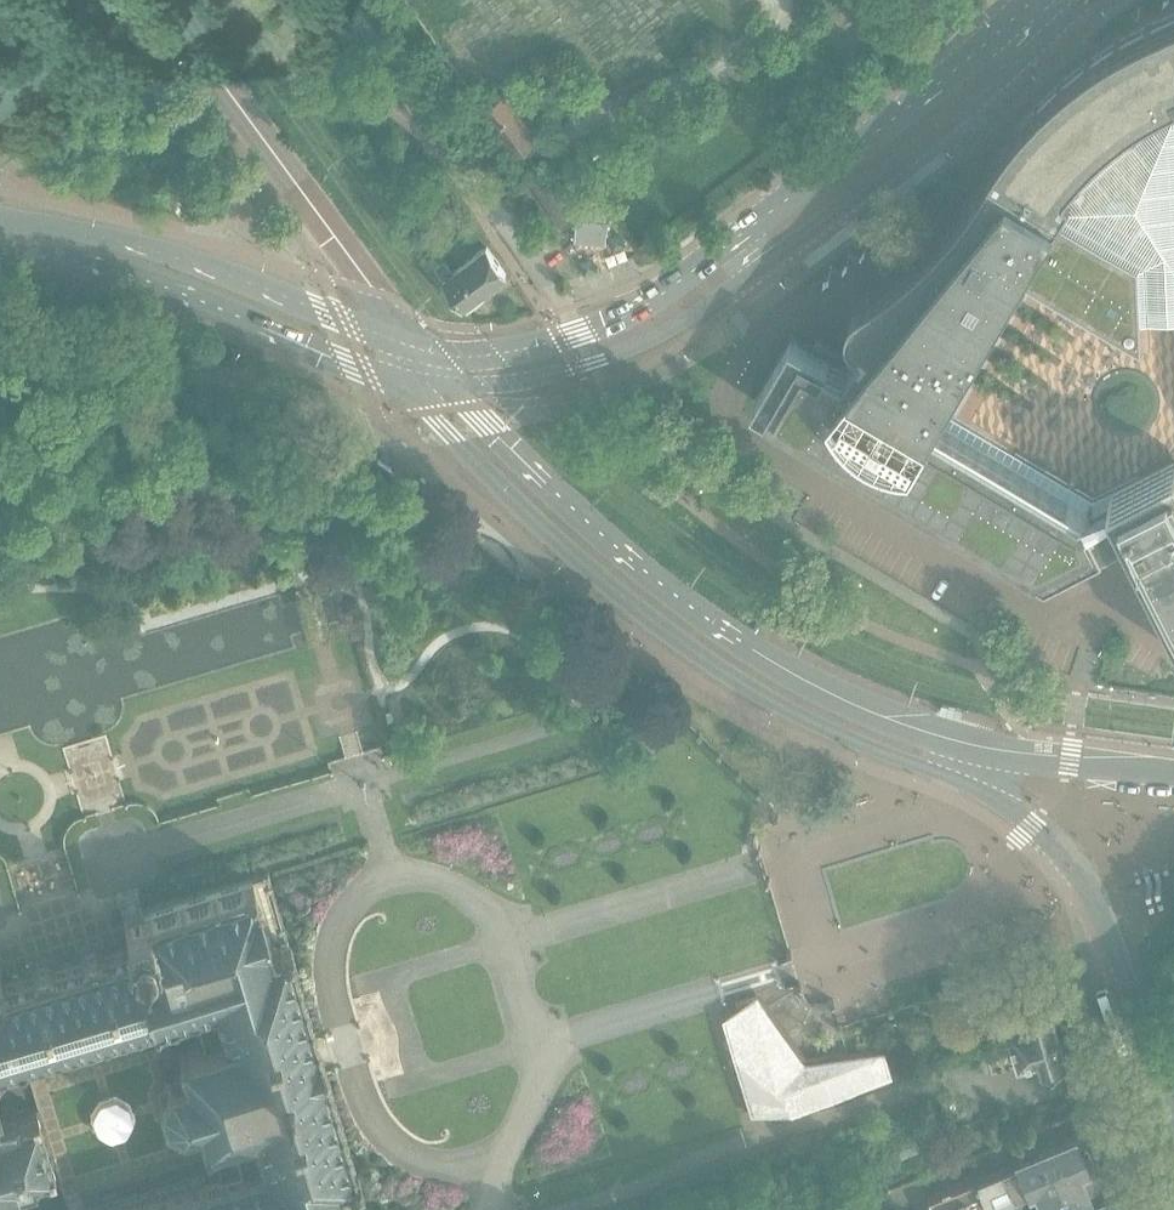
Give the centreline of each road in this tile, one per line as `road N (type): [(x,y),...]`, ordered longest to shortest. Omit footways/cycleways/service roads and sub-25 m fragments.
road 1 (tertiary): [(416,388),(448,433),(551,536),(667,636),(821,728),(1012,799),(1055,830),(1096,896),(1173,1118)]
road 2 (tertiary): [(1173,767),(942,738),(779,667),(632,562),(452,387)]
road 3 (secondary): [(1033,0),(750,232),(646,305),(488,354),(403,341)]
road 4 (secondary): [(452,387),(577,368),(675,327),(964,117),(1056,14)]
road 5 (secondary): [(0,253),(66,255),(112,267),(416,388)]
road 6 (secondary): [(403,341),(127,243),(0,217)]
road 7 (tertiary): [(403,341),(159,0)]

